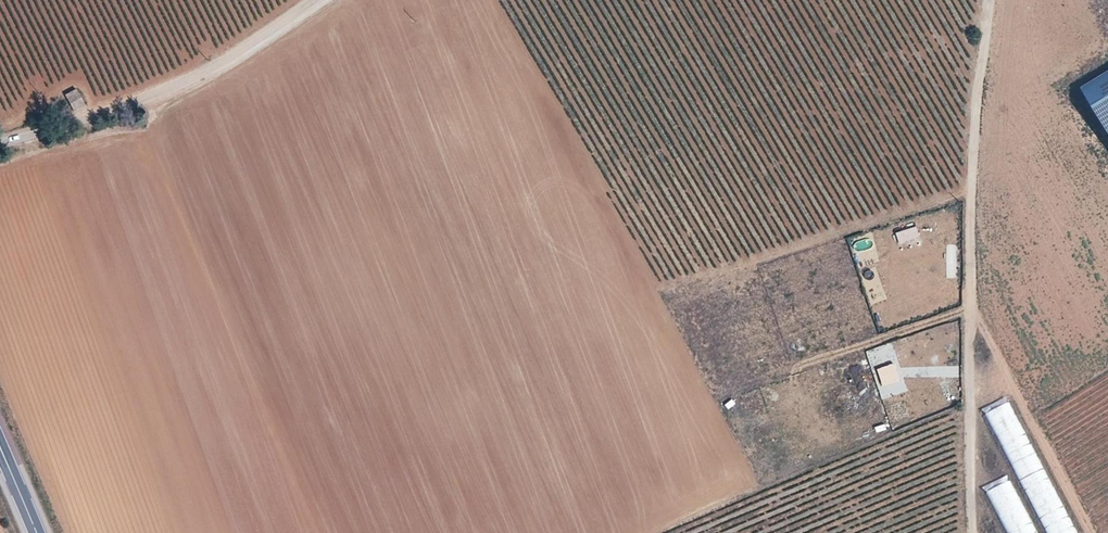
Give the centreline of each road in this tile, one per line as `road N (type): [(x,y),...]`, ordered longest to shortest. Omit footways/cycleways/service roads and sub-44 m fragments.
road 1 (track): [(969,532),(965,362),(992,0)]
road 2 (unclassified): [(315,0),(178,84),(0,144)]

